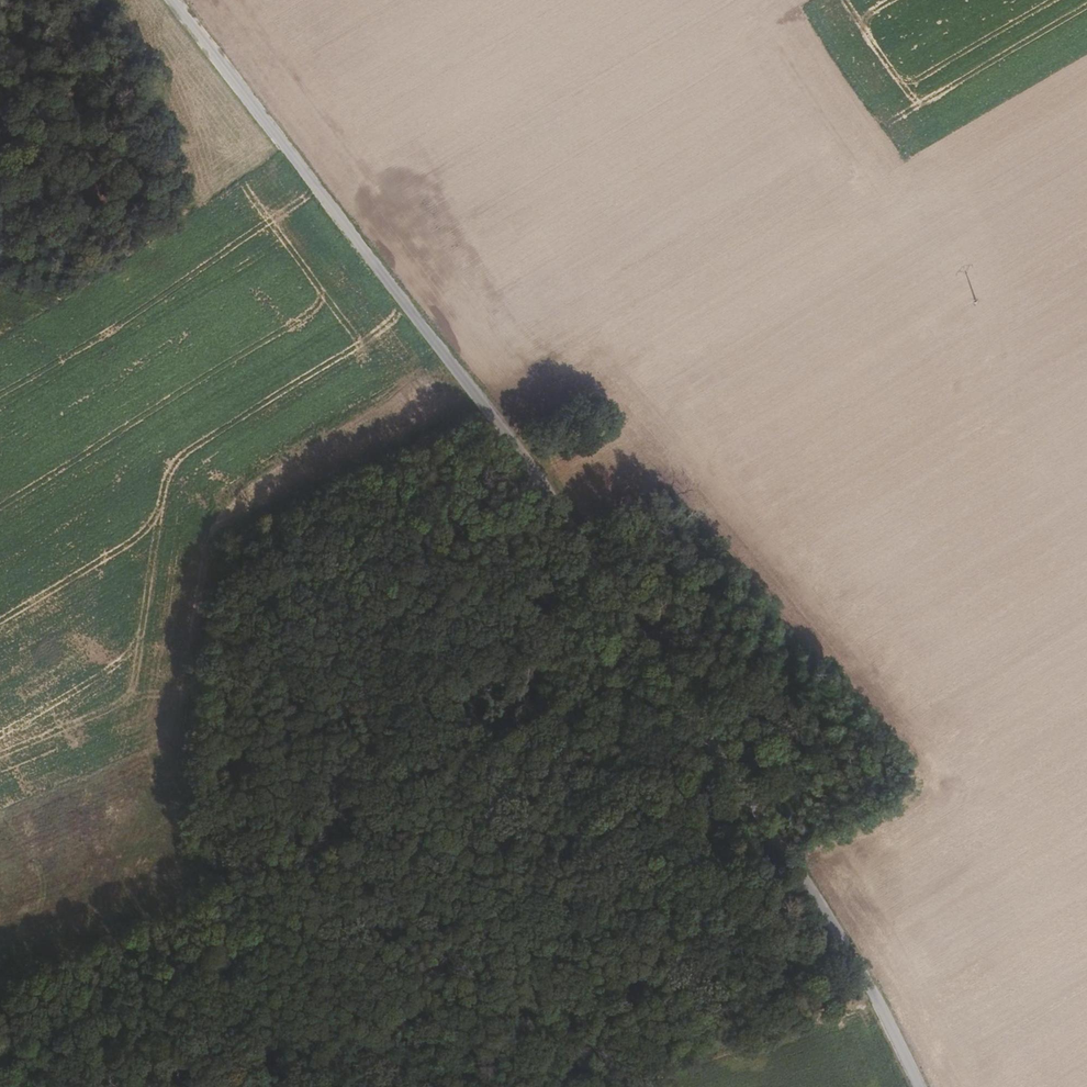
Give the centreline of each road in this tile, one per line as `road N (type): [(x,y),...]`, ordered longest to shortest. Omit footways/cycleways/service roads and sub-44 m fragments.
road 1 (unclassified): [(173,0),(532,483),(878,1003),(914,1086)]
road 2 (track): [(623,1086),(878,1003)]

